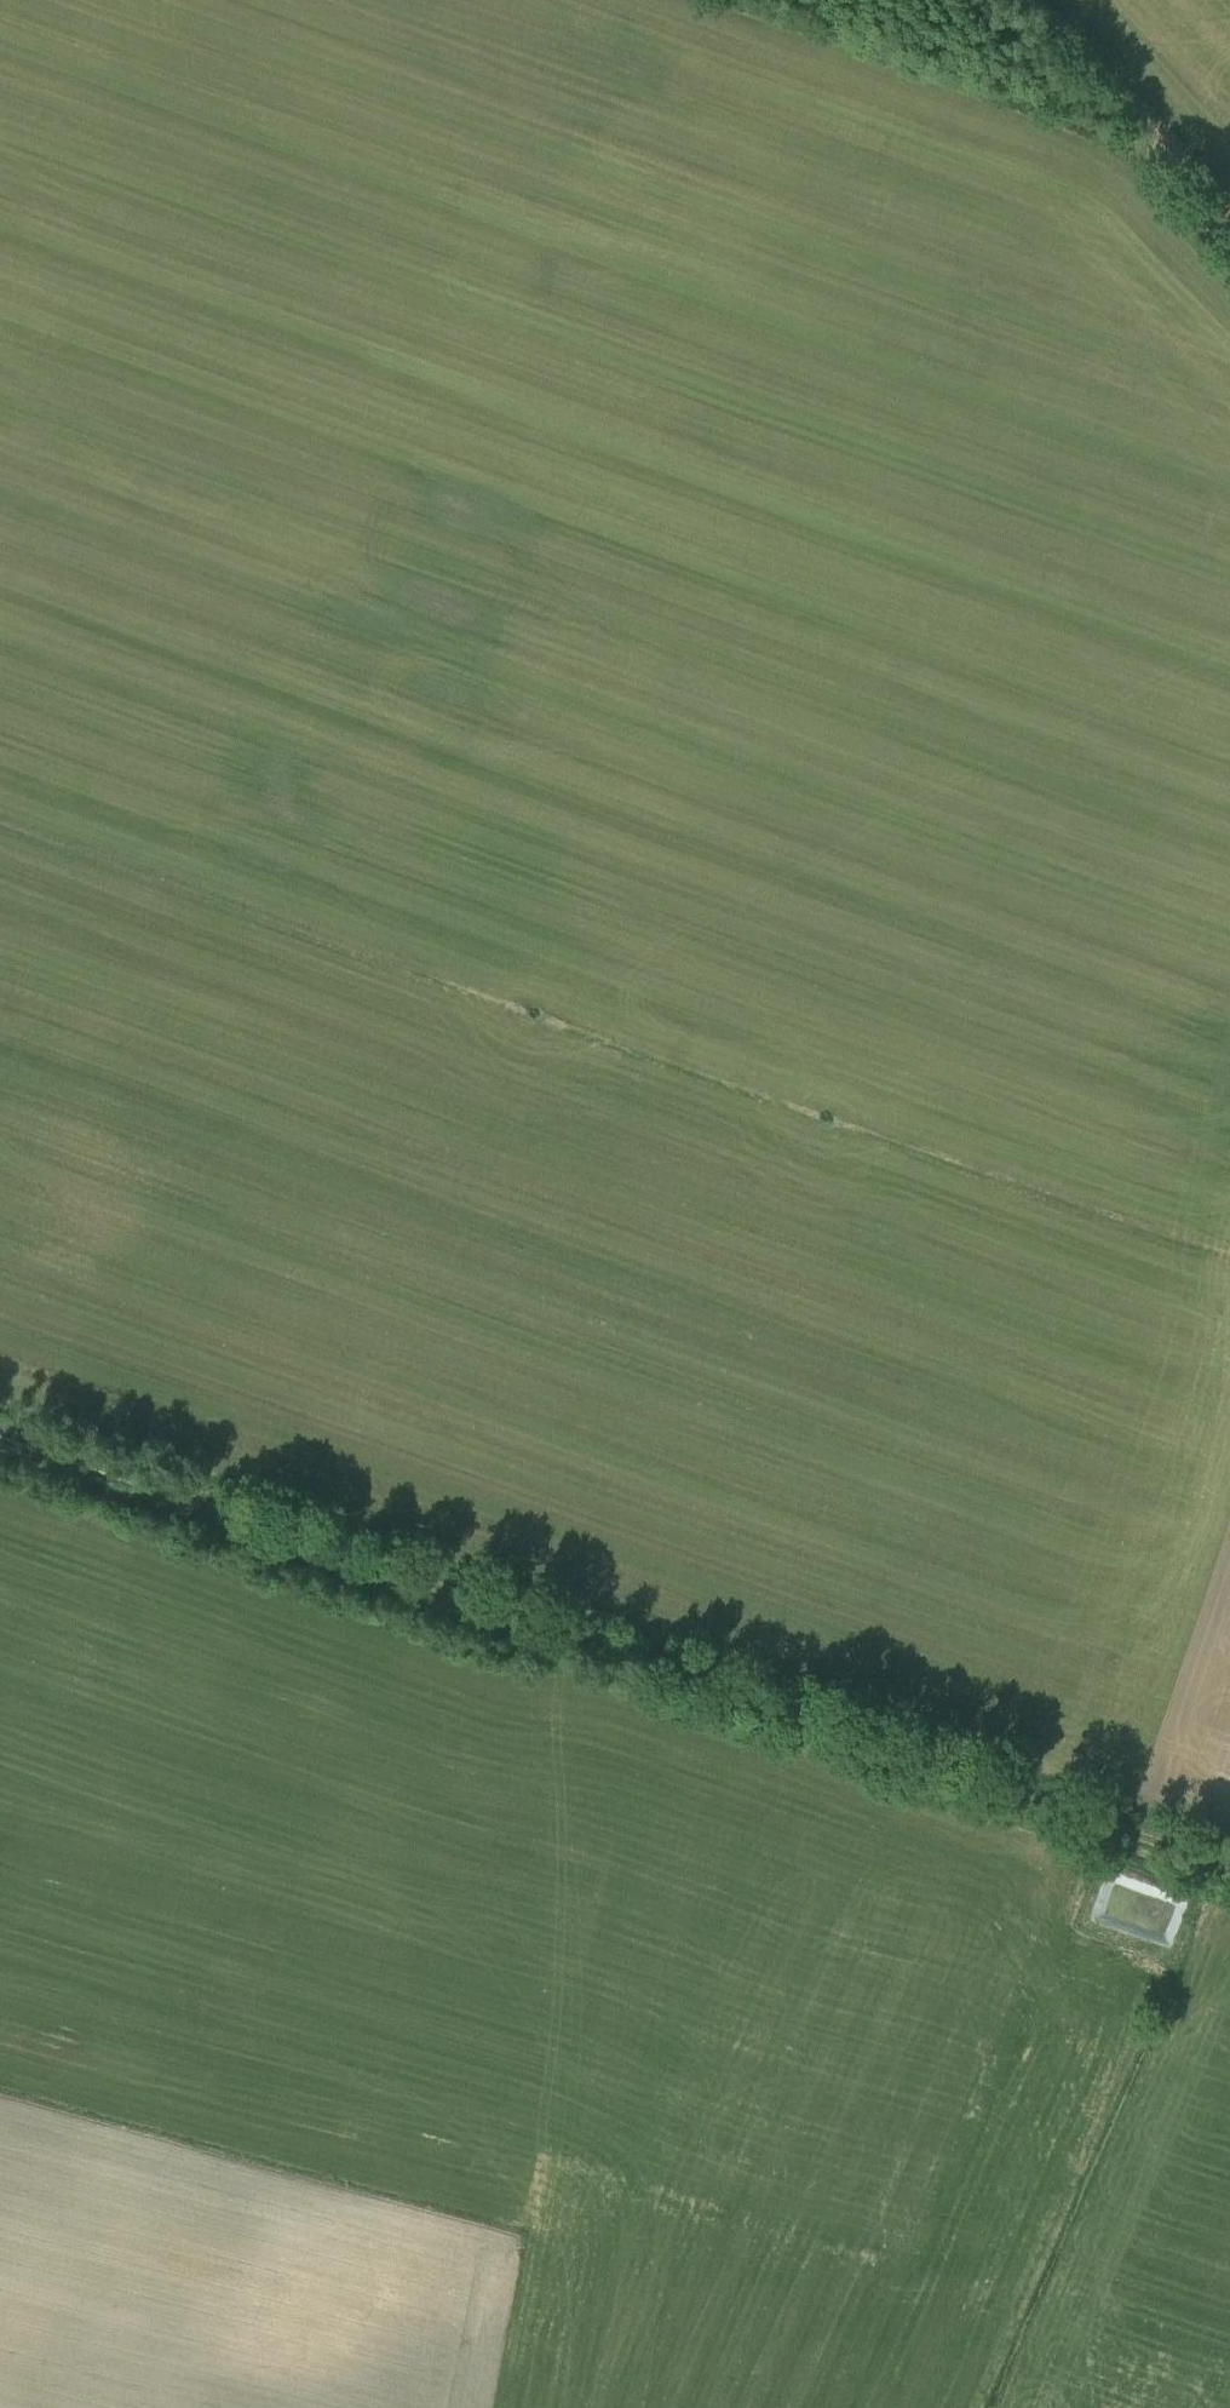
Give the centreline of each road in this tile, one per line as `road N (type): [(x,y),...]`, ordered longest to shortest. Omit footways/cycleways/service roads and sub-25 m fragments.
road 1 (track): [(0,1427),(1229,1867)]
road 2 (track): [(1036,0),(1229,208)]

